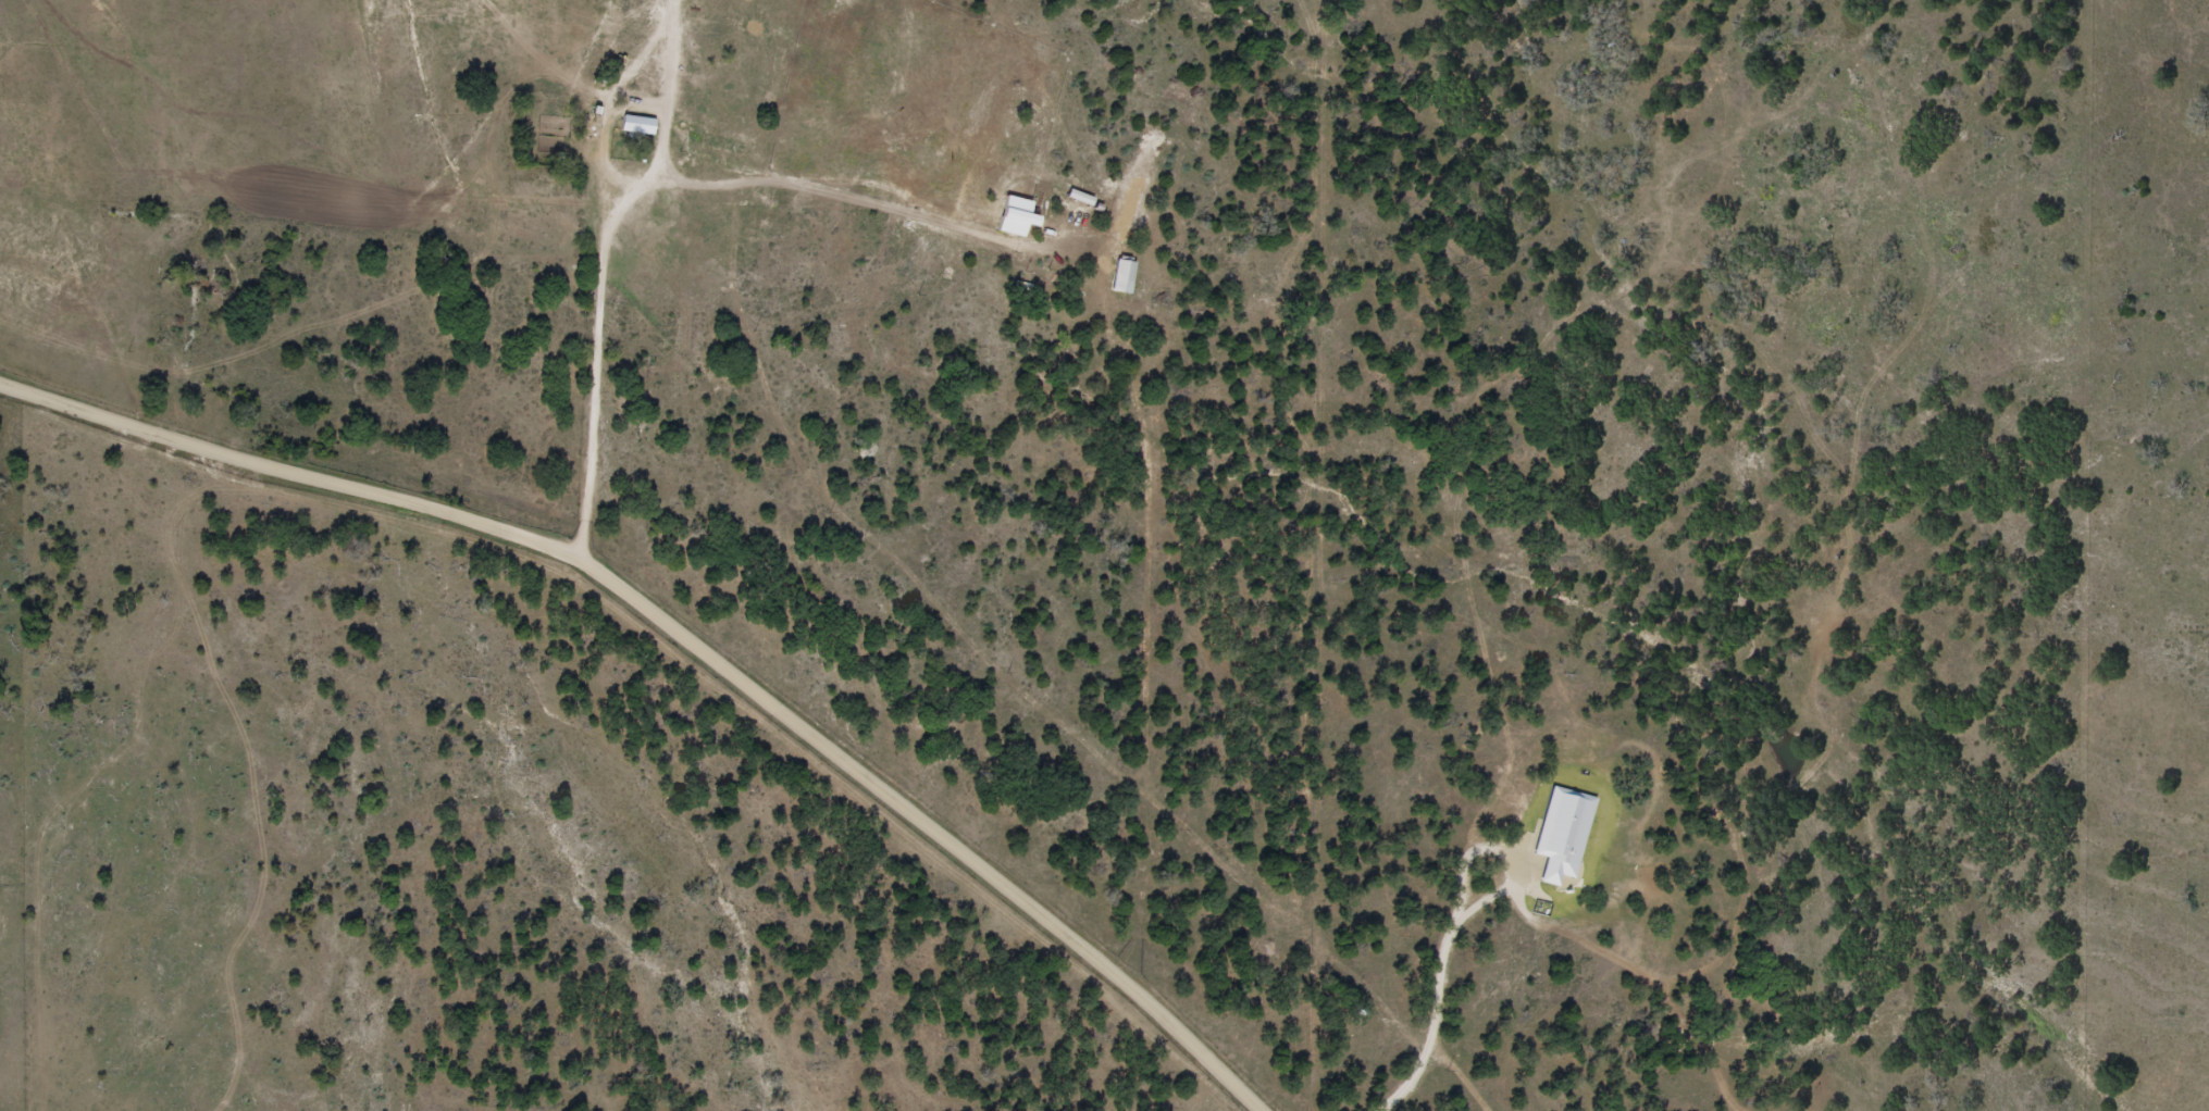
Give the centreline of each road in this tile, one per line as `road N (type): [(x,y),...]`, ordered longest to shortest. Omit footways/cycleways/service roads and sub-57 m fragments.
road 1 (residential): [(1210,1110),(1013,954),(509,600),(257,497),(0,421)]
road 2 (residential): [(550,629),(586,453),(592,307),(634,209)]

